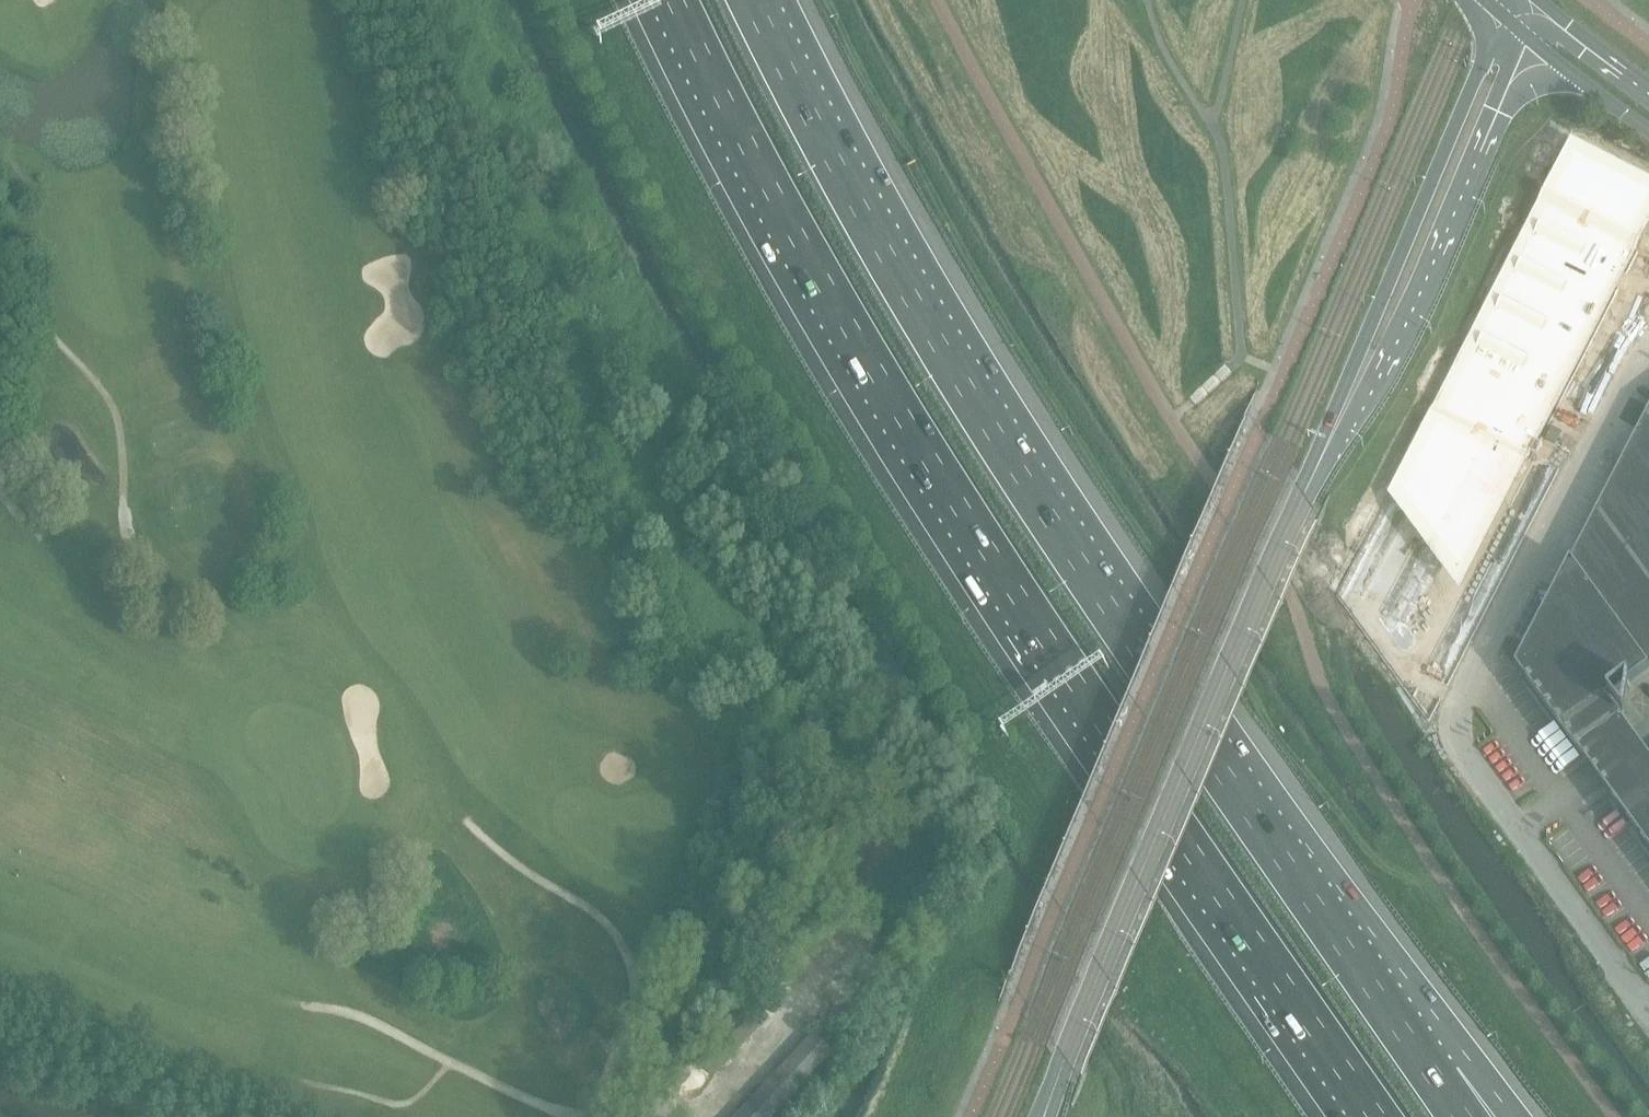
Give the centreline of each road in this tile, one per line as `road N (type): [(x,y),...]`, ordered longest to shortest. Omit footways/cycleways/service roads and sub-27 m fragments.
road 1 (motorway): [(675,0),(835,305),(1052,647),(1378,1116)]
road 2 (motorway): [(1439,1077),(1004,445),(898,276),(752,0)]
road 3 (tertiary): [(1047,1116),(1295,520),(1357,388)]
road 4 (unclassified): [(1648,353),(1634,365),(1468,687),(1461,717),(1478,775),(1648,1001)]
road 5 (tertiary): [(1507,15),(1365,339),(1357,388)]
road 6 (tertiary): [(1357,388),(1395,349),(1531,40)]
road 7 (secondary): [(1531,40),(1648,129)]
road 8 (secondary): [(1648,84),(1543,0)]

